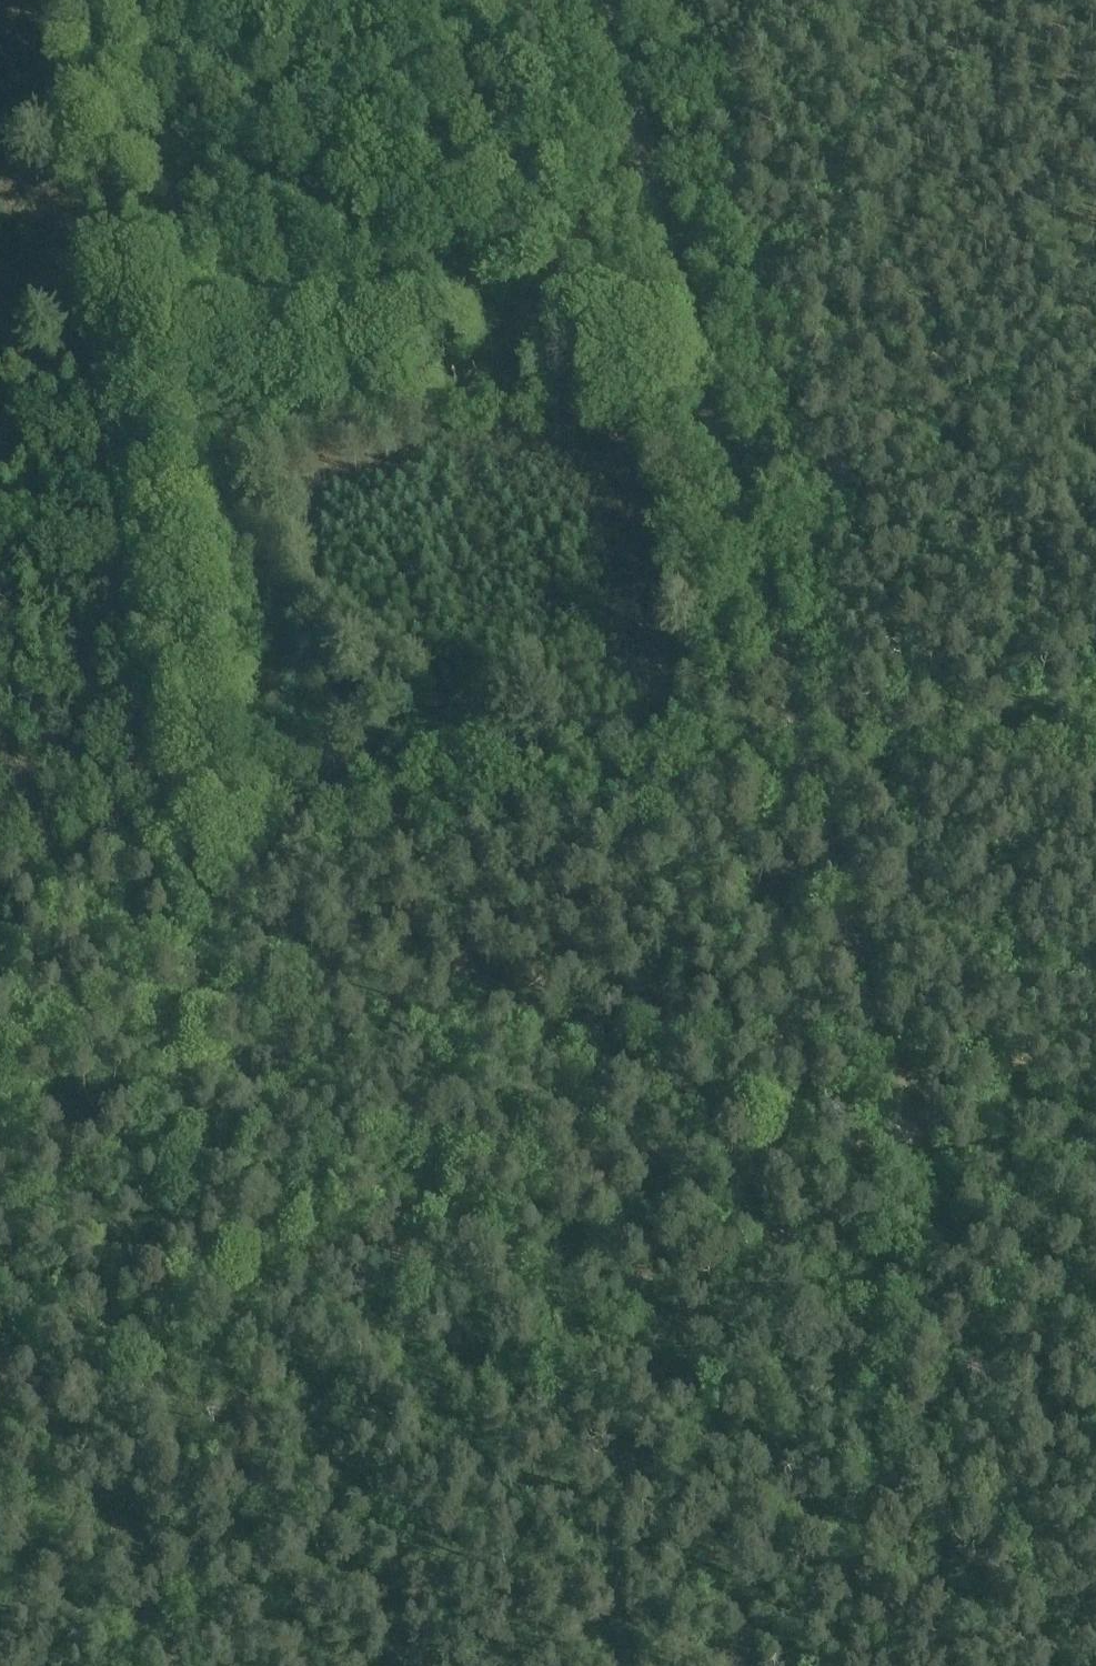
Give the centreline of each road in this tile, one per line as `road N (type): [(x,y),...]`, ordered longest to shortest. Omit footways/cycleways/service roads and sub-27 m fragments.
road 1 (track): [(1058,1665),(905,1082),(705,369),(614,0)]
road 2 (track): [(905,1082),(1095,1047)]

